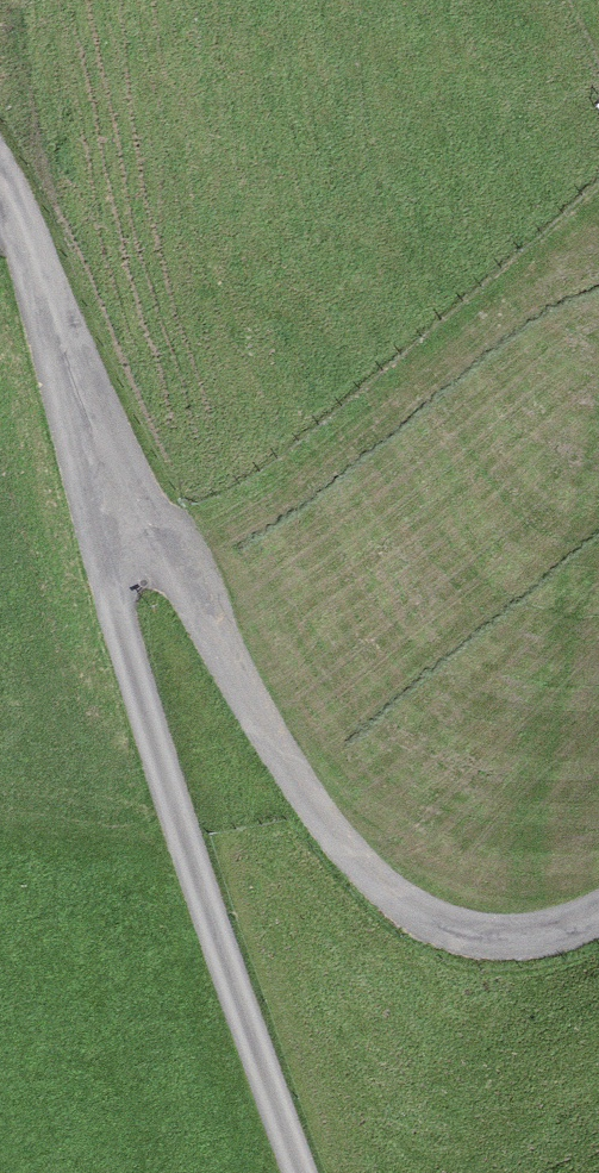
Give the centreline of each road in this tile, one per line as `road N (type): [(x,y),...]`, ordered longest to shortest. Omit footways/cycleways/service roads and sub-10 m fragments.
road 1 (unclassified): [(85,390),(262,719),(316,811),(365,870),(402,904),(472,935),(546,932),(598,909)]
road 2 (unclassified): [(85,390),(118,588),(305,1172)]
road 3 (unclassified): [(0,176),(85,390)]

